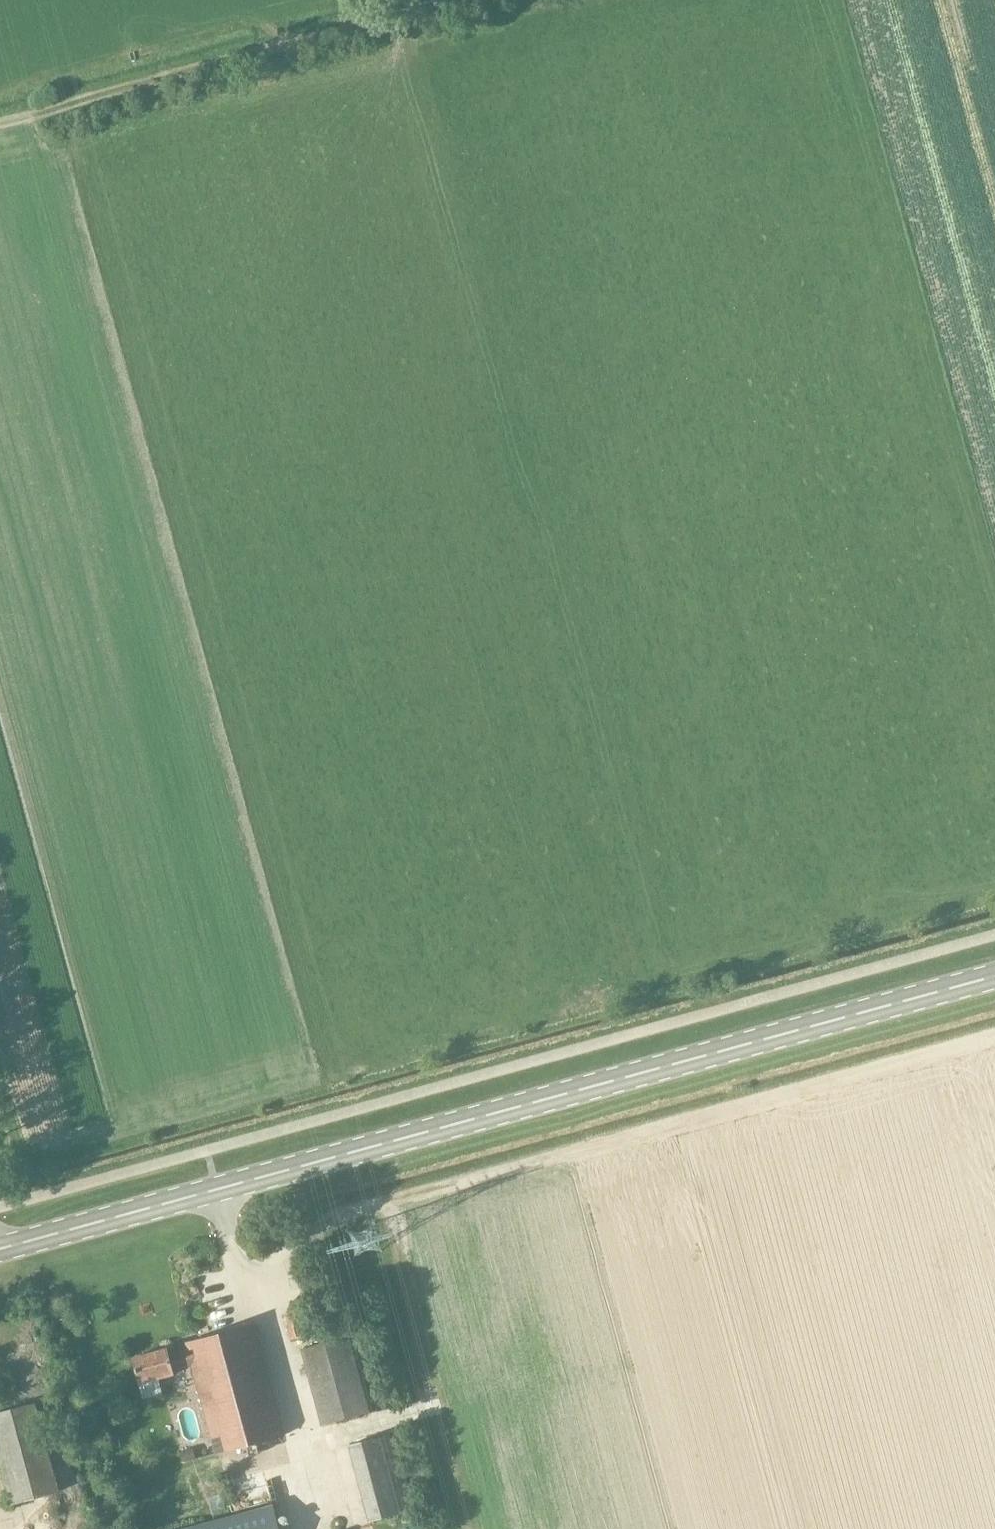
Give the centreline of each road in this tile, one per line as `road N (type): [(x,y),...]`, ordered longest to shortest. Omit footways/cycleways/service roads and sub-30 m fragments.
road 1 (primary): [(0,1249),(994,977)]
road 2 (track): [(235,1269),(268,1261),(314,1226),(385,1203),(465,1528)]

